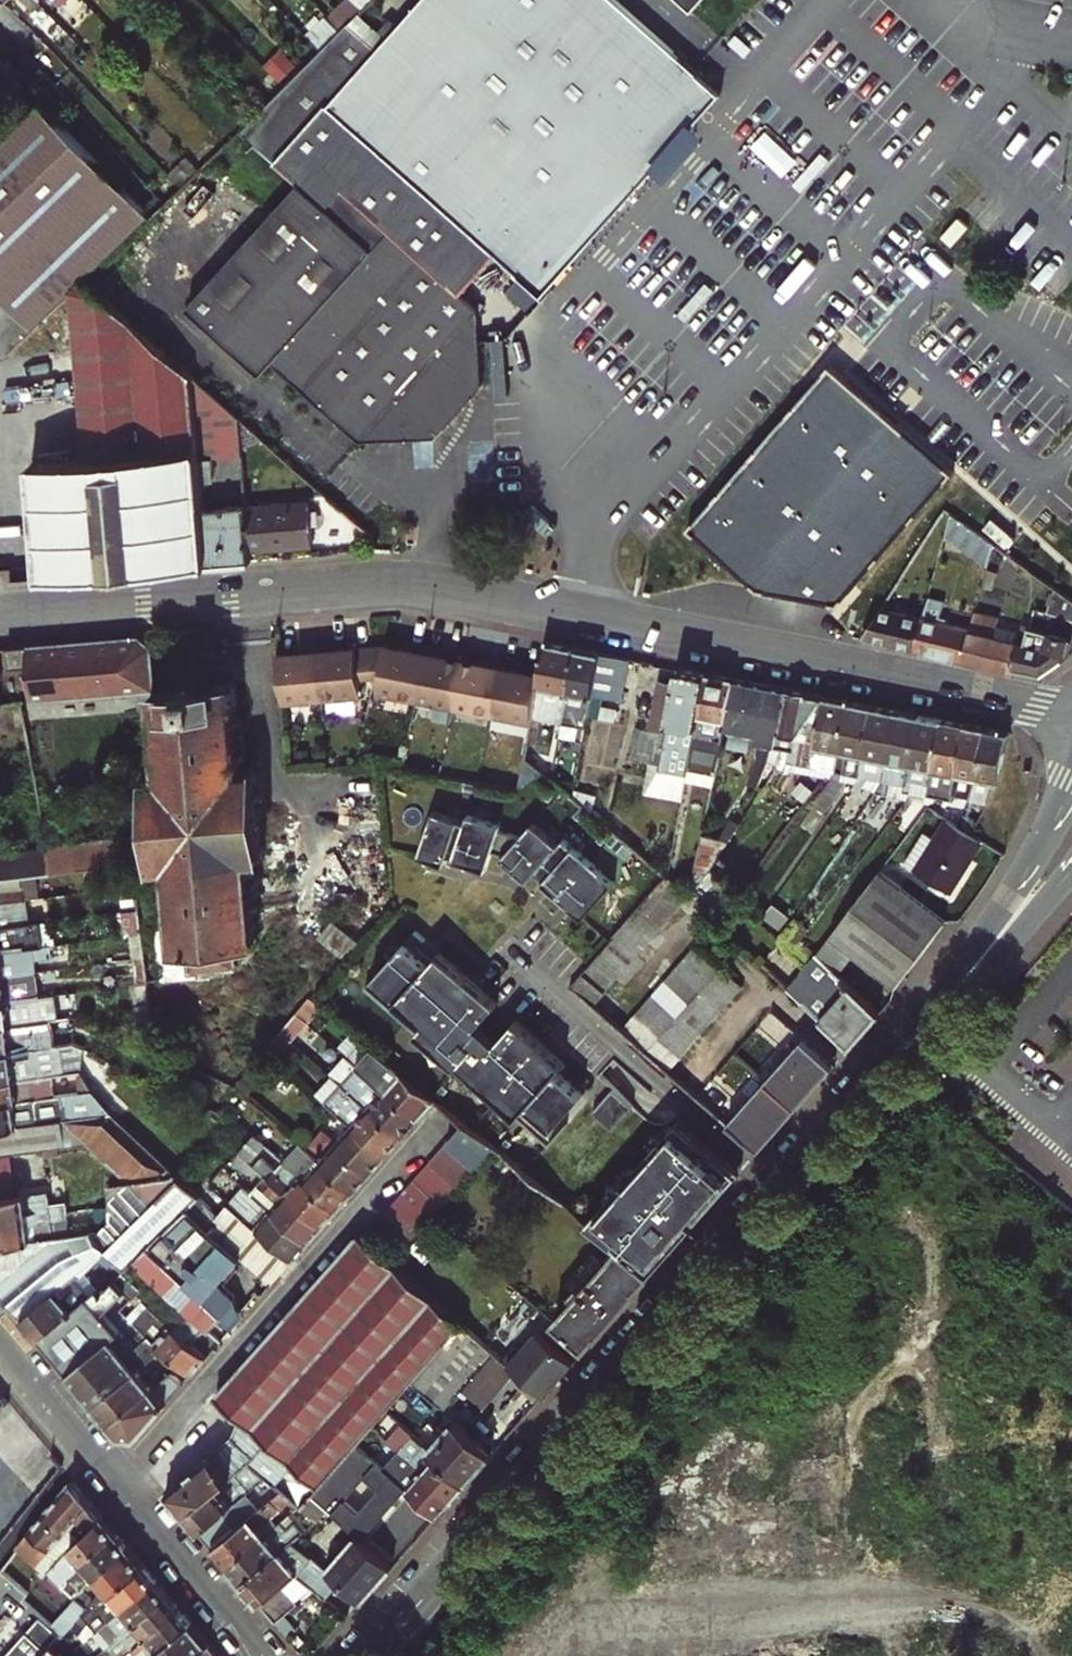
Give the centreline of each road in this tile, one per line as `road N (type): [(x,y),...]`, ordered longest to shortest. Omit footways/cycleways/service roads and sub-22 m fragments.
road 1 (tertiary): [(0,616),(409,583),(1071,710)]
road 2 (primary): [(927,1023),(374,1655)]
road 3 (residential): [(266,1655),(0,1345)]
road 4 (primary): [(1071,798),(1003,917),(927,1023)]
road 5 (primary): [(927,1023),(1071,873)]

